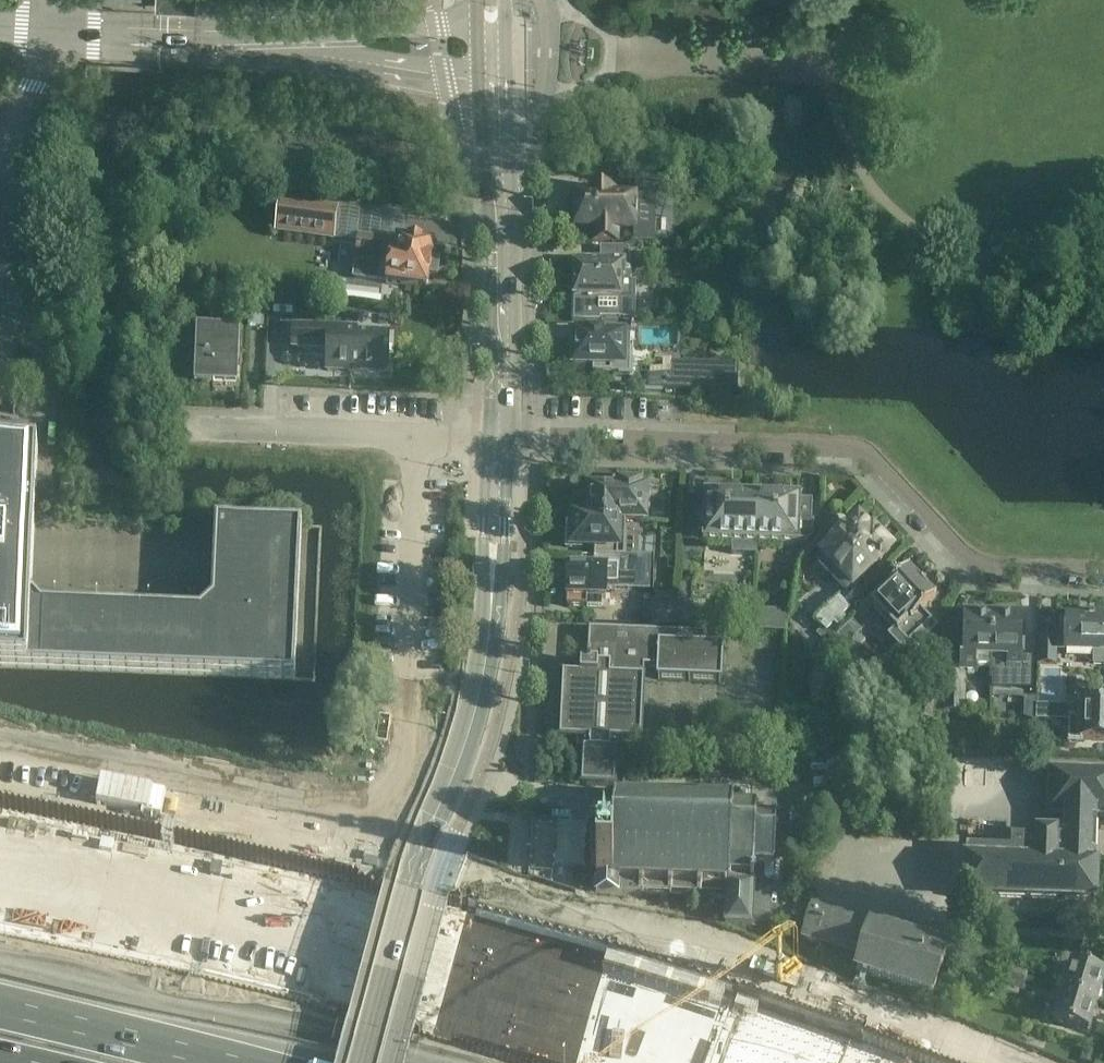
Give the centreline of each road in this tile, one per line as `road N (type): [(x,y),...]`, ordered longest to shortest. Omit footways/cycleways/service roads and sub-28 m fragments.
road 1 (motorway): [(780,1062),(318,913),(0,843)]
road 2 (secondary): [(360,1062),(410,884),(483,677),(503,432)]
road 3 (residential): [(1103,562),(997,562),(962,545),(850,451),(503,432)]
road 4 (track): [(0,756),(332,813),(377,805),(413,736)]
road 5 (secondary): [(503,432),(491,0)]
road 6 (motorway): [(0,957),(407,1062)]
road 7 (motorway): [(251,1062),(0,1000)]
road 8 (unclassified): [(421,429),(211,422)]

